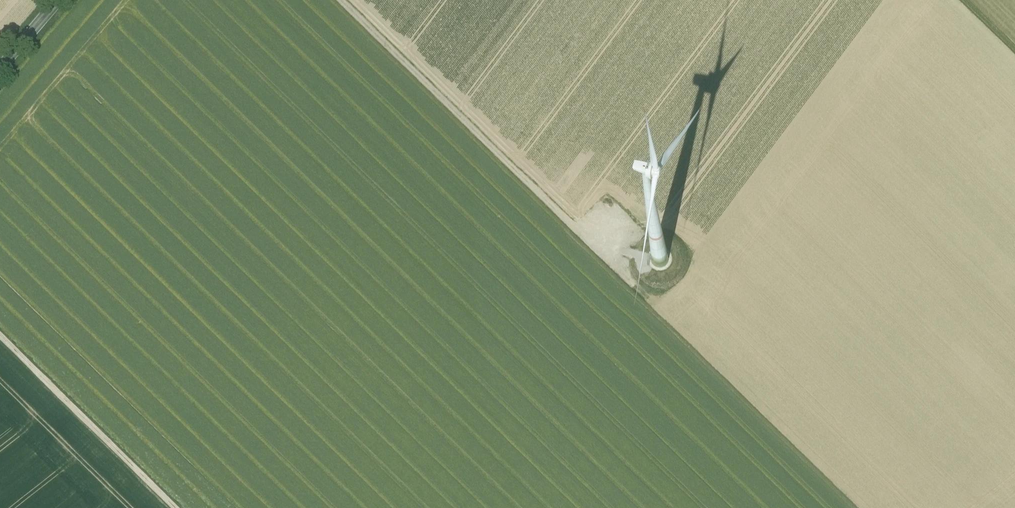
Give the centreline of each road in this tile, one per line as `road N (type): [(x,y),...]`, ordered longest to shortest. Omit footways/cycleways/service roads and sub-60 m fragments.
road 1 (track): [(595,196),(609,269),(848,507)]
road 2 (track): [(174,507),(0,336)]

